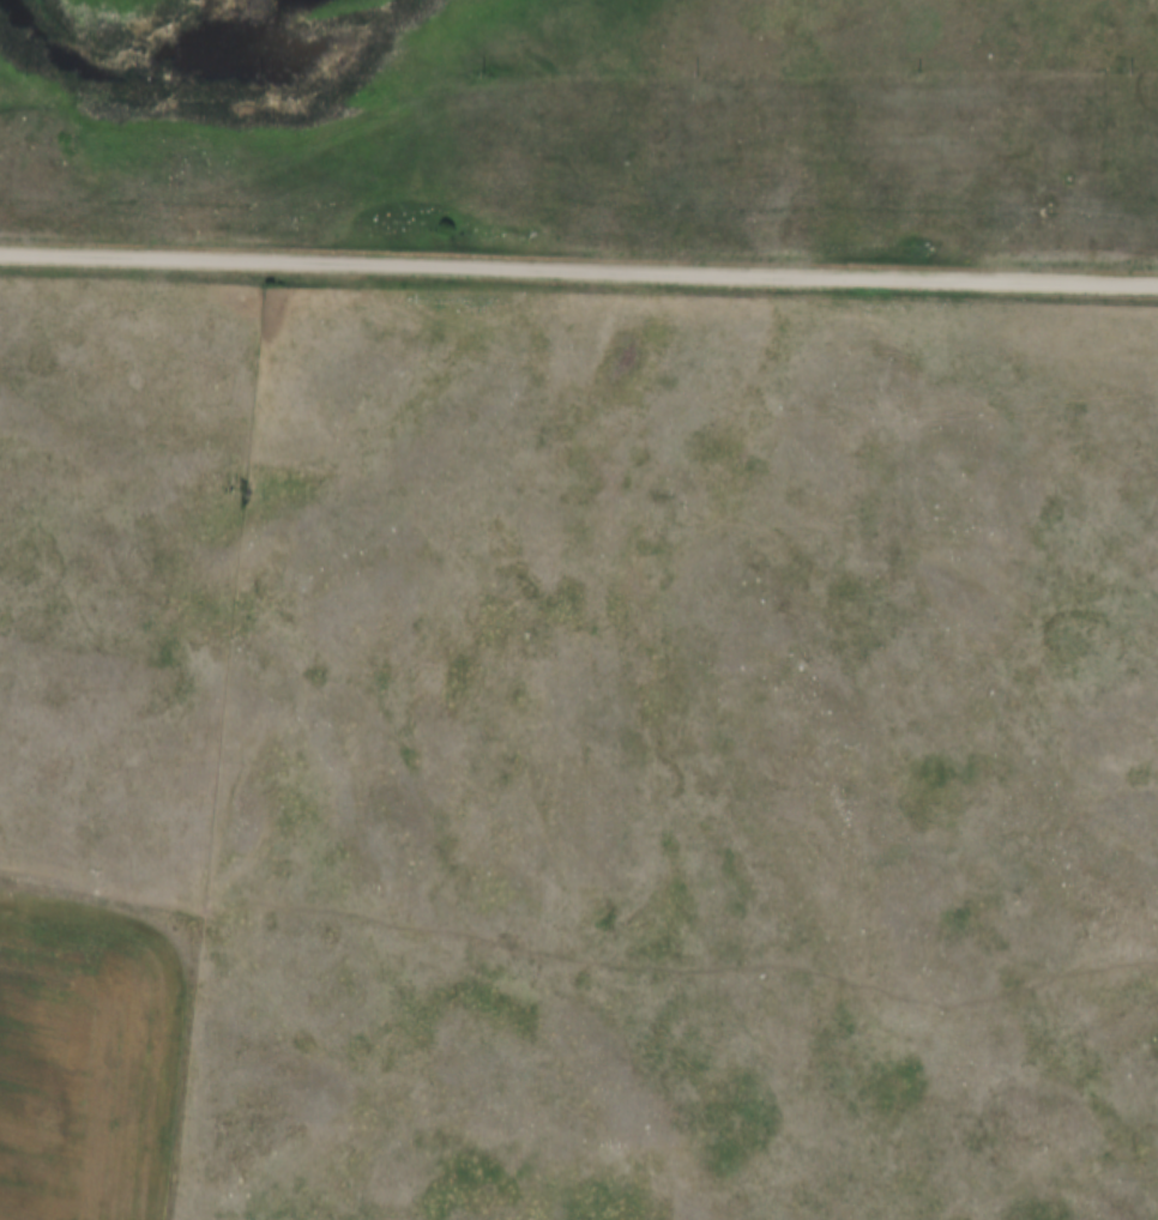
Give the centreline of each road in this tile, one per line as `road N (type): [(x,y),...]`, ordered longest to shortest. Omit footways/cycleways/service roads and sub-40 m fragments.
road 1 (residential): [(1157,283),(0,253)]

